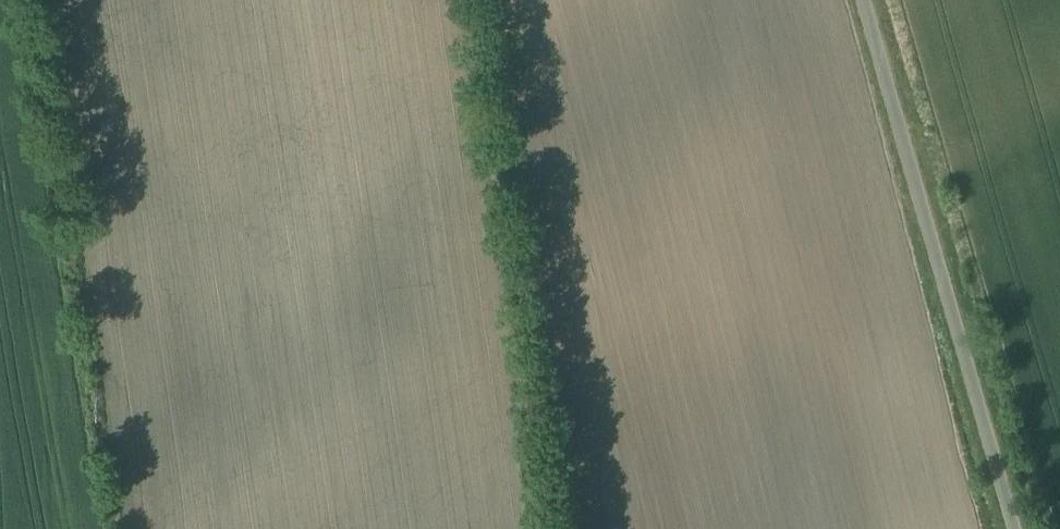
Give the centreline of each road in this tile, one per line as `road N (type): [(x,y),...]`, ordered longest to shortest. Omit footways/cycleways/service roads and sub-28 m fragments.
road 1 (unclassified): [(1015,528),(861,0)]

